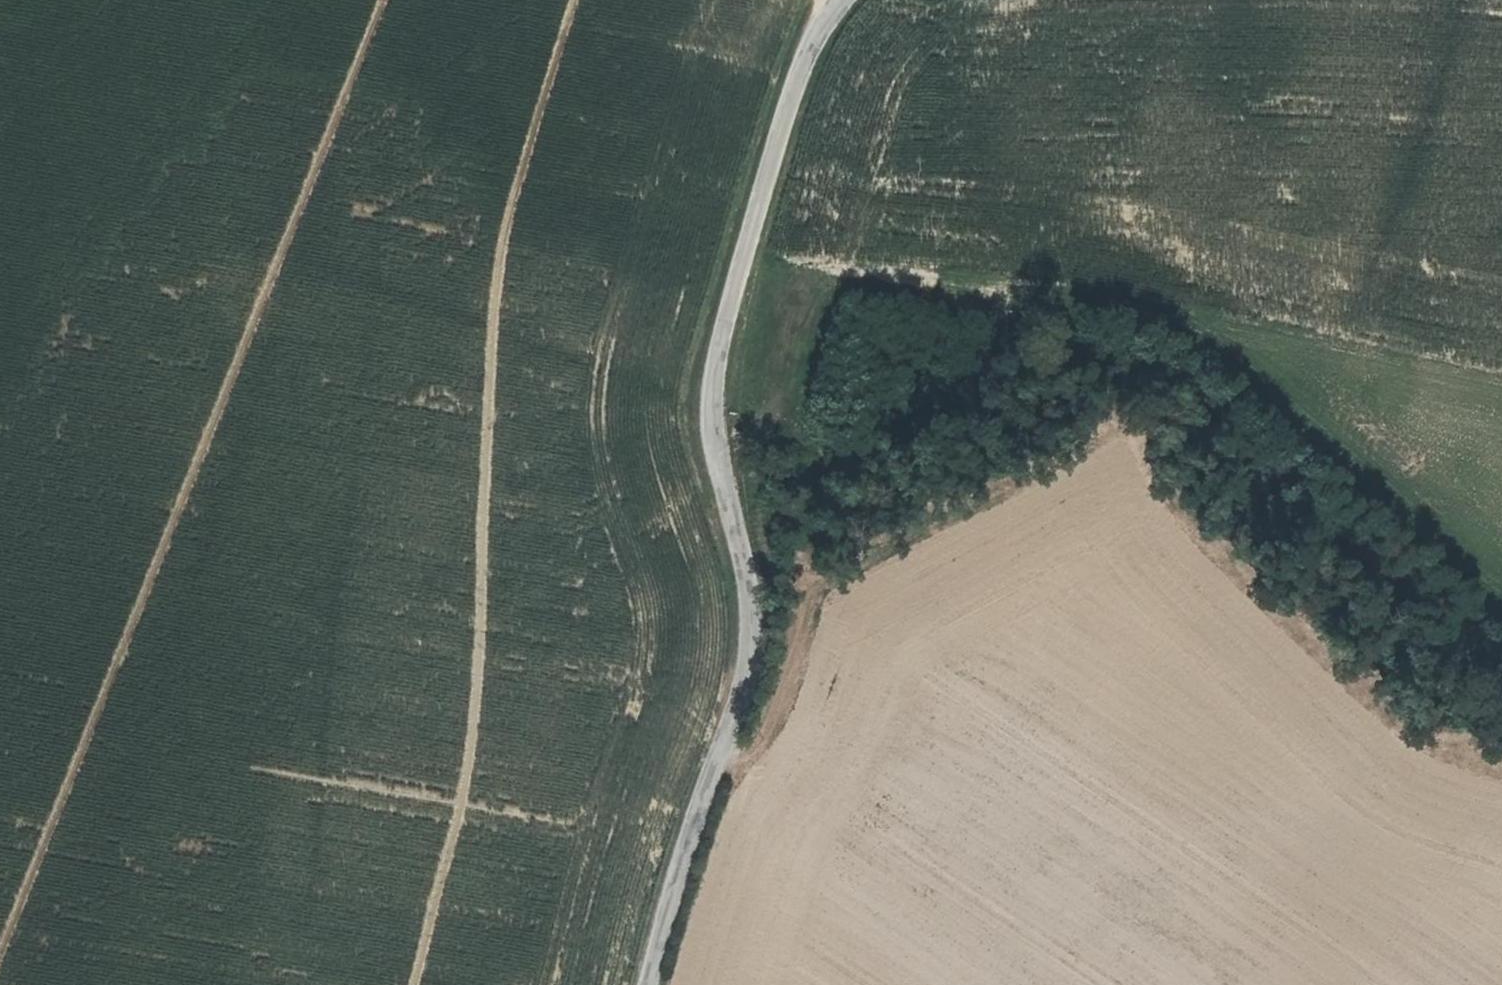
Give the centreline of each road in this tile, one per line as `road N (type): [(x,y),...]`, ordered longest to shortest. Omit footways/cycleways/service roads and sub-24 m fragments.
road 1 (unclassified): [(842,0),(798,72),(709,417),(754,645),(680,843),(650,984)]

